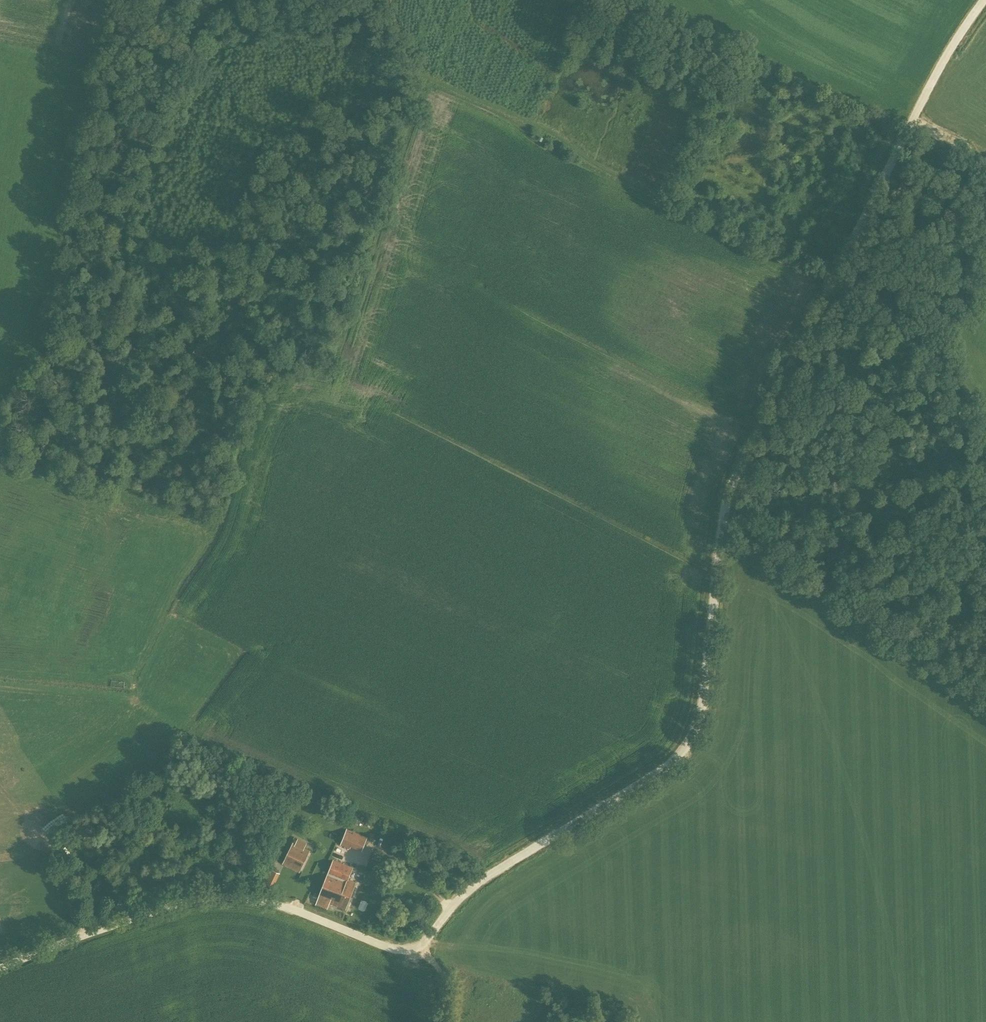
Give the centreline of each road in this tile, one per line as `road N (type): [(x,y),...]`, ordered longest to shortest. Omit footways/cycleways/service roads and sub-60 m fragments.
road 1 (unclassified): [(420,948),(479,884),(678,763),(692,742),(723,523),(912,125),(985,0)]
road 2 (unclassified): [(0,971),(186,904),(241,898),(297,910),(398,952),(420,948)]

